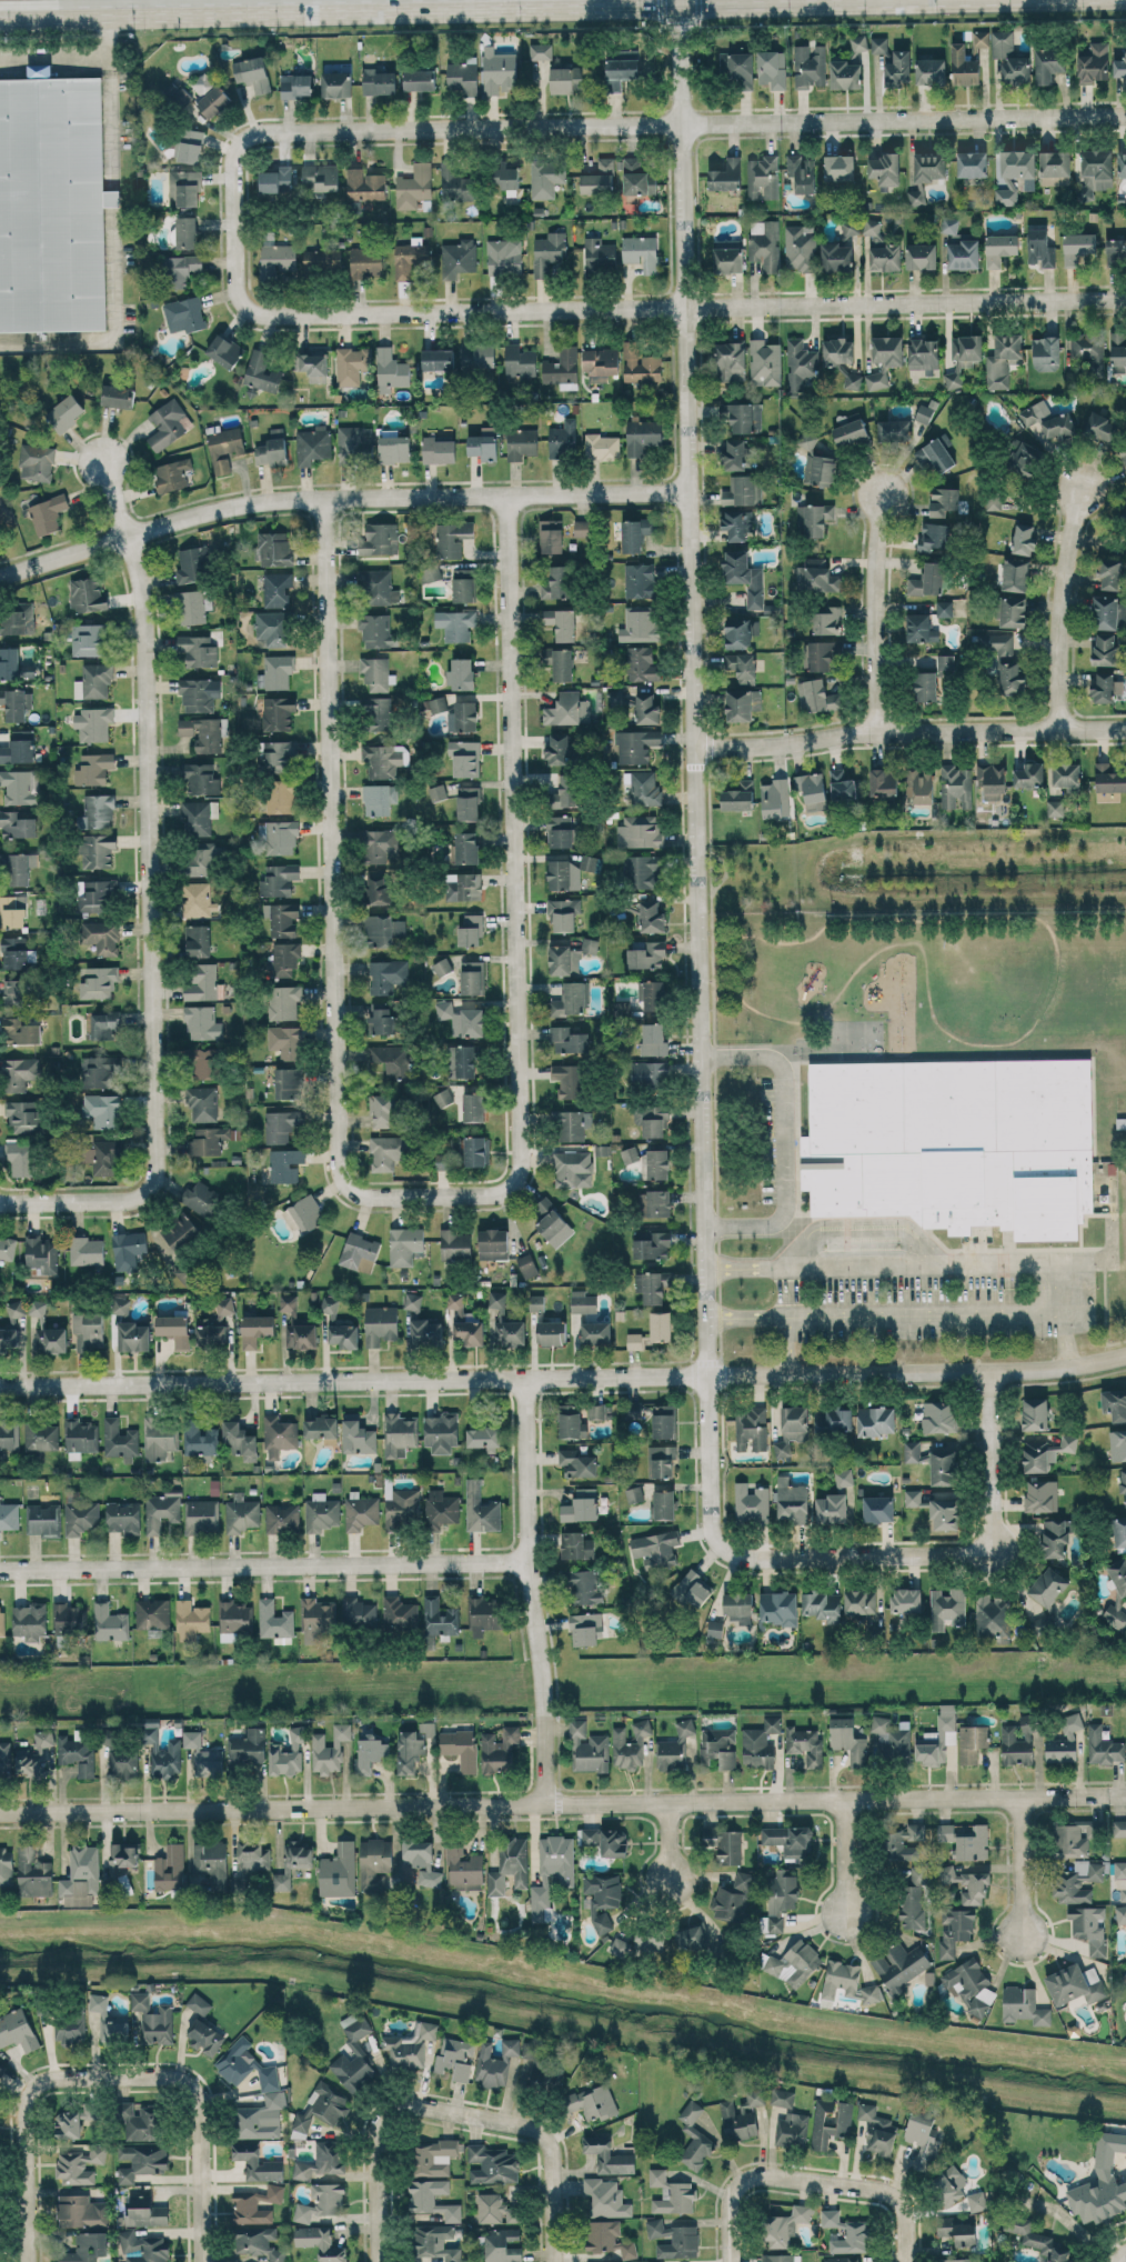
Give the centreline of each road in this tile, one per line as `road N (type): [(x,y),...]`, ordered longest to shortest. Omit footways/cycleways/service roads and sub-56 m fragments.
road 1 (residential): [(984,1553),(722,1557),(712,1515),(681,0)]
road 2 (residential): [(0,1388),(992,1372),(1125,1356)]
road 3 (residential): [(0,1811),(1125,1792)]
road 4 (residential): [(249,133),(234,154),(239,292),(249,313),(1125,298)]
road 5 (residential): [(249,133),(1125,112)]
road 6 (residential): [(79,1203),(129,1202),(151,1180),(154,1160),(144,677),(135,571),(104,464)]
road 7 (residential): [(322,501),(338,1168),(351,1195),(434,1197)]
road 8 (residential): [(434,1197),(500,1195),(514,1182),(519,1159),(505,497)]
road 9 (residential): [(0,578),(259,504),(687,492)]
road 10 (primary): [(0,14),(681,0)]
road 11 (residential): [(0,1571),(532,1565)]
road 12 (residential): [(695,748),(875,729),(1125,727)]
road 13 (residential): [(550,1800),(544,1642),(532,1565),(532,1379)]
road 14 (residential): [(122,2073),(31,2078),(22,2119),(27,2261)]
road 15 (residential): [(122,2073),(205,2083),(209,2261)]
road 16 (residential): [(1057,729),(1059,619),(1079,488)]
road 17 (residential): [(875,729),(879,493)]
road 18 (residential): [(468,2113),(403,2105),(385,2112),(386,2261)]
road 19 (residential): [(559,2261),(554,2138),(468,2113)]
road 20 (residential): [(992,1372),(996,1524),(984,1553)]
road 21 (residential): [(816,2176),(751,2170),(731,2202),(732,2261)]
road 22 (residential): [(911,2261),(909,2200),(816,2176)]
road 23 (residential): [(1022,1795),(1024,1941)]

